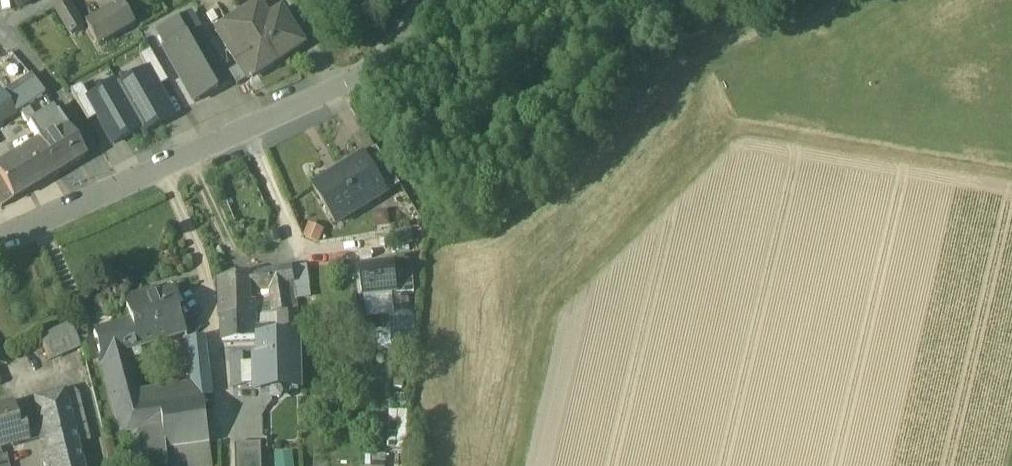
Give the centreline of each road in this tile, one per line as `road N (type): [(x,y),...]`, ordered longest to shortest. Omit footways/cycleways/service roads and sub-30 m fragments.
road 1 (residential): [(434,0),(397,45),(347,81),(122,185)]
road 2 (residential): [(0,10),(122,185)]
road 3 (track): [(20,381),(84,368),(105,465)]
road 4 (residential): [(122,185),(0,244)]

